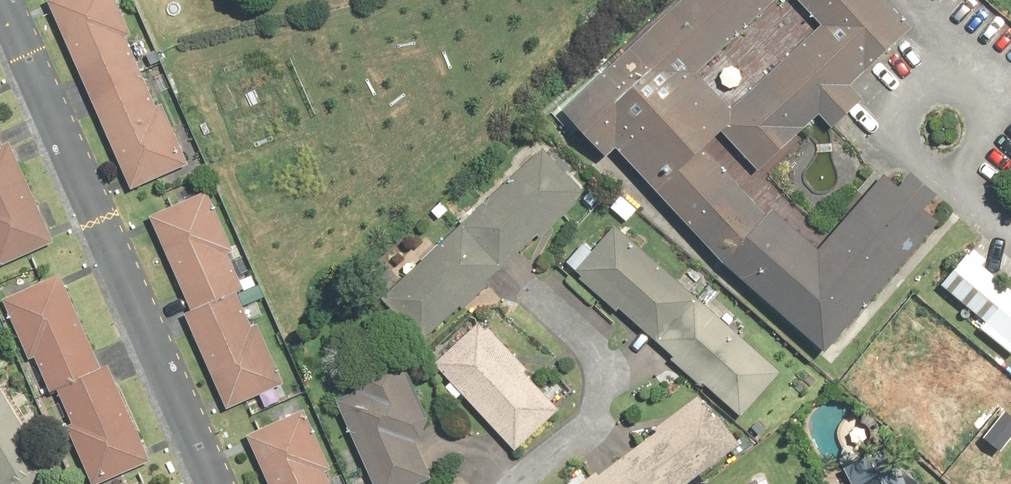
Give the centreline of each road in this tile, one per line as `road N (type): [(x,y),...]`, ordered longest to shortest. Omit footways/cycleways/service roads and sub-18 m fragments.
road 1 (residential): [(0,6),(216,483)]
road 2 (residential): [(511,280),(591,342),(606,383),(597,419),(518,483)]

